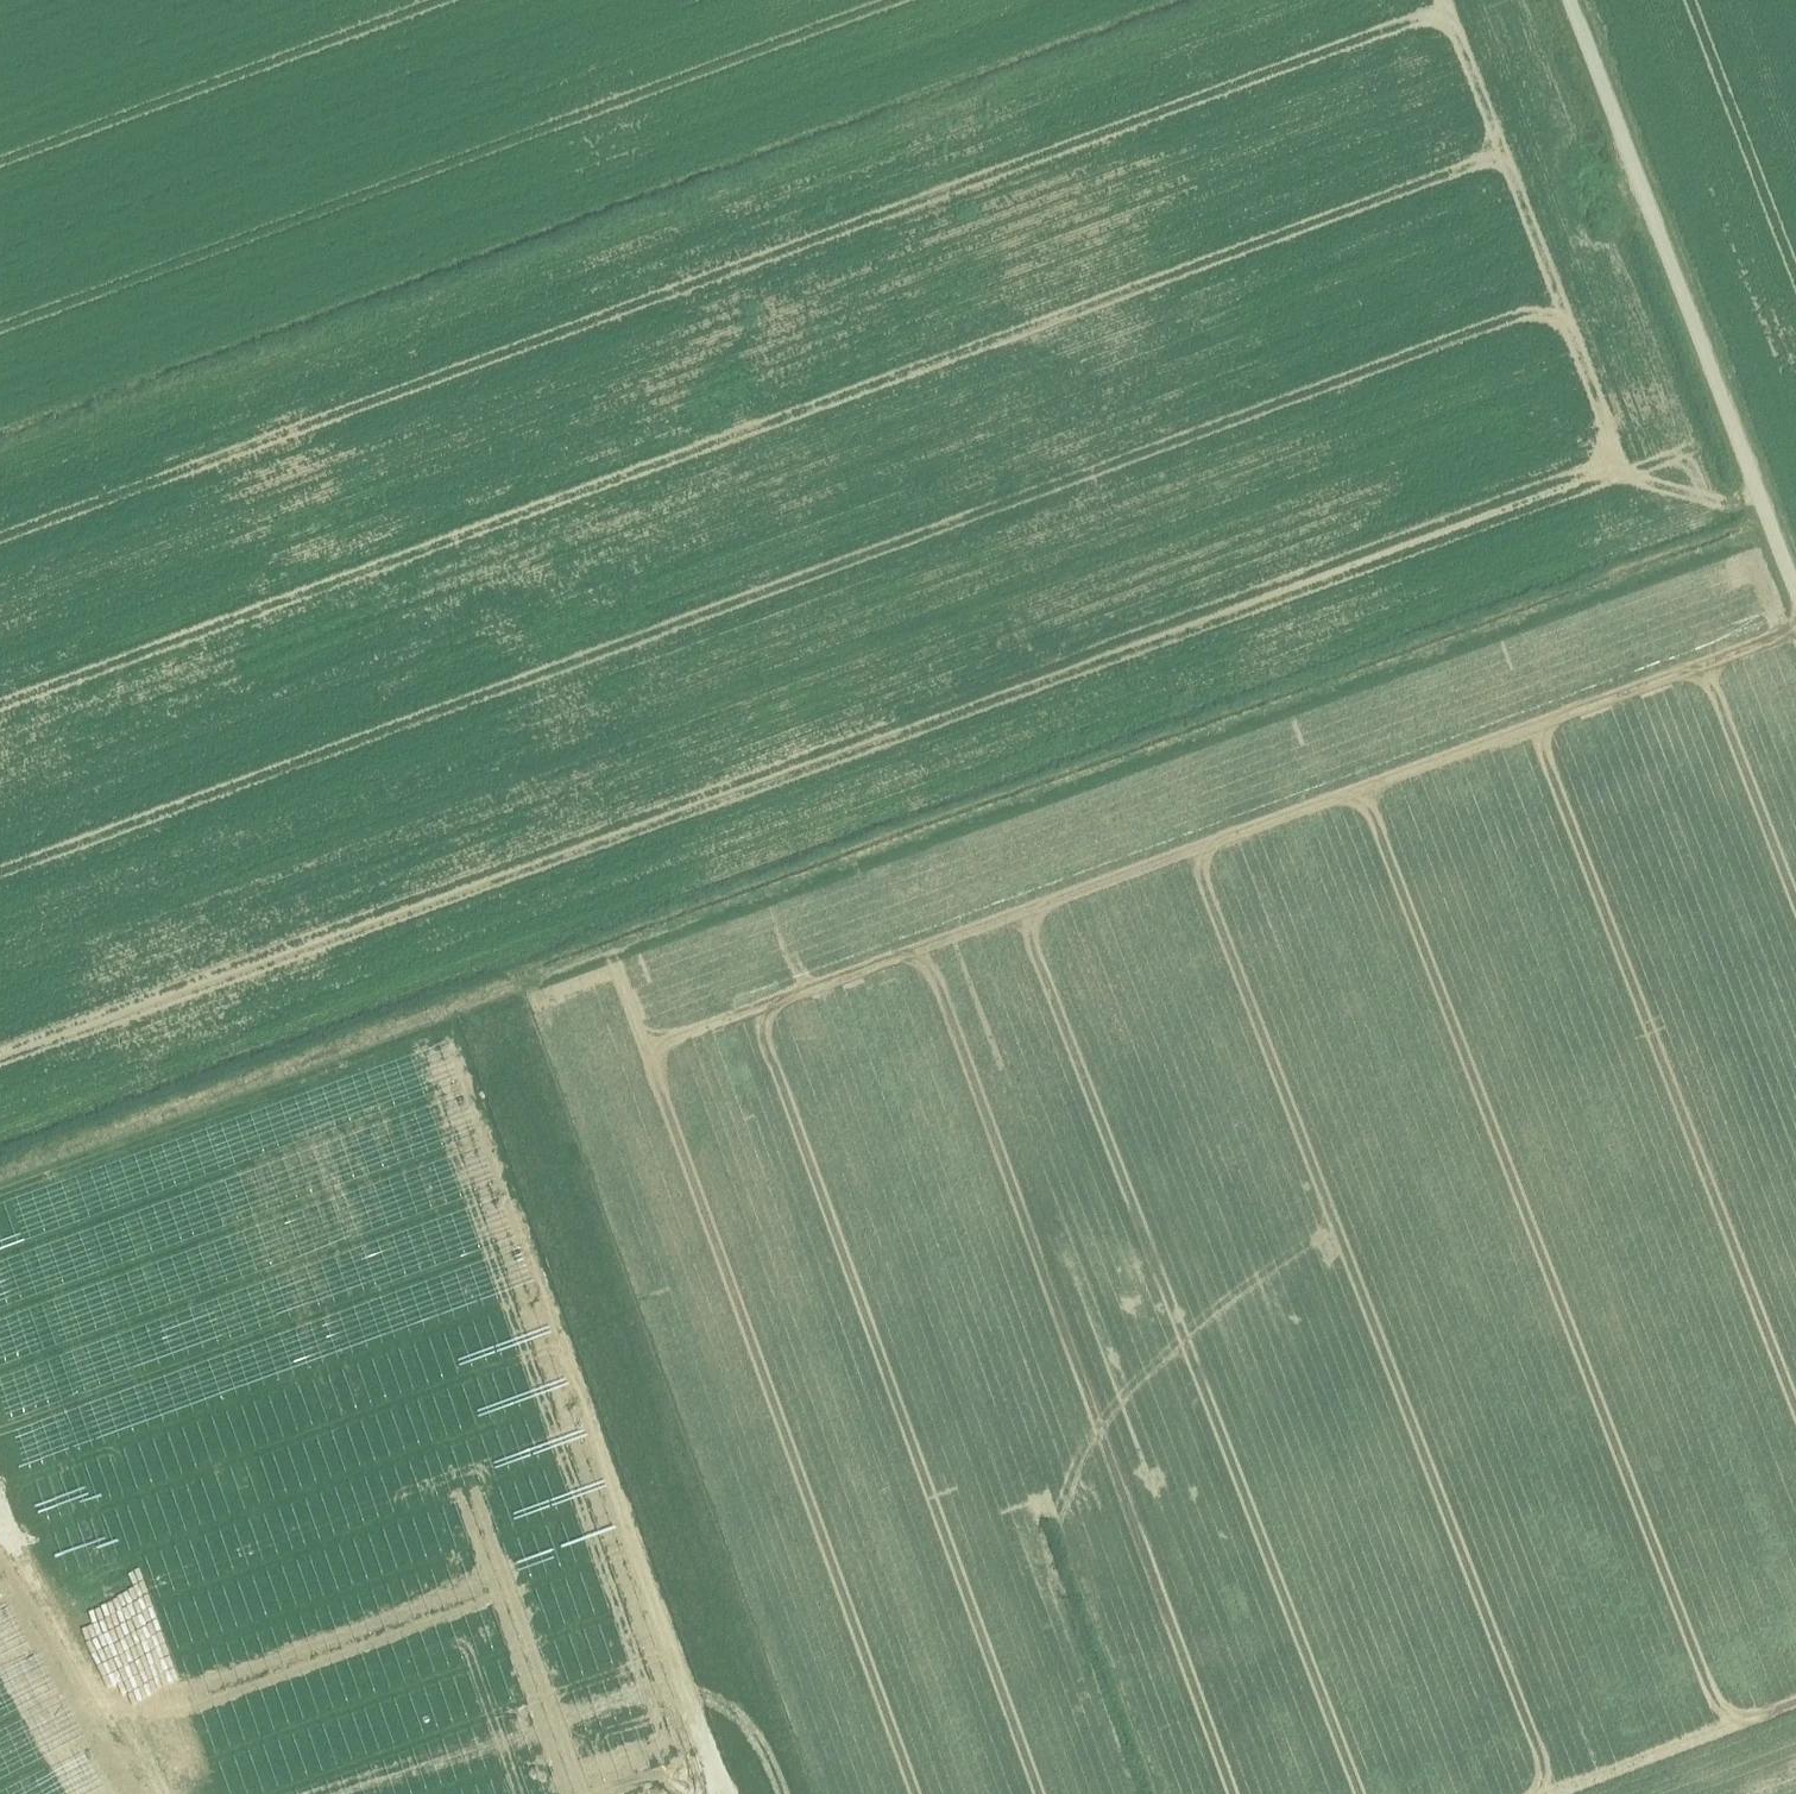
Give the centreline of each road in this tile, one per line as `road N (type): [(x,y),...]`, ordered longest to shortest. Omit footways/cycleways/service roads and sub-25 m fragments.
road 1 (unclassified): [(1795,588),(1571,0)]

